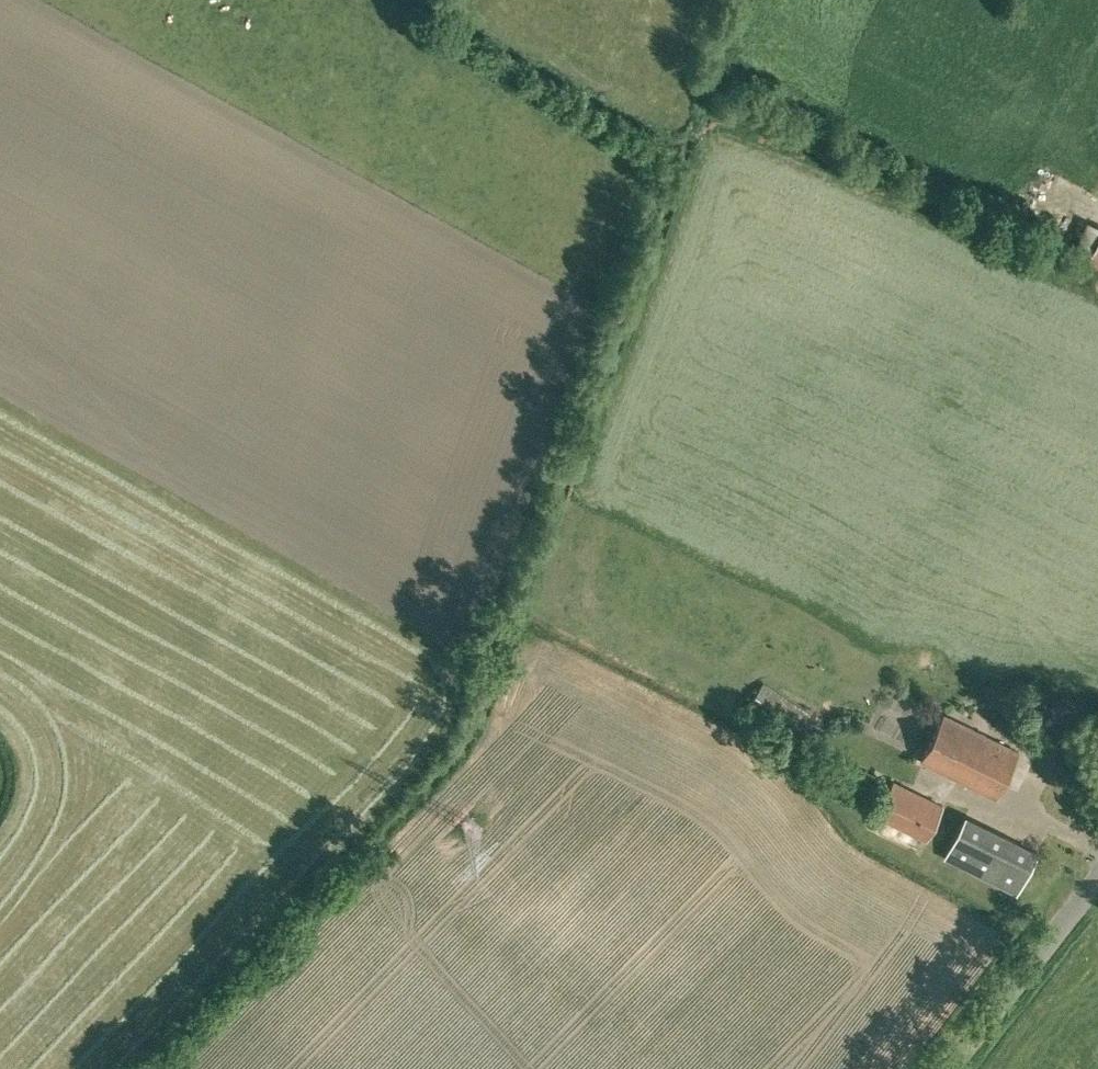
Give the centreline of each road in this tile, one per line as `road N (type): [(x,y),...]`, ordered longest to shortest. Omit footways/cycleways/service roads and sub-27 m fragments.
road 1 (unclassified): [(951,1068),(1097,888)]

